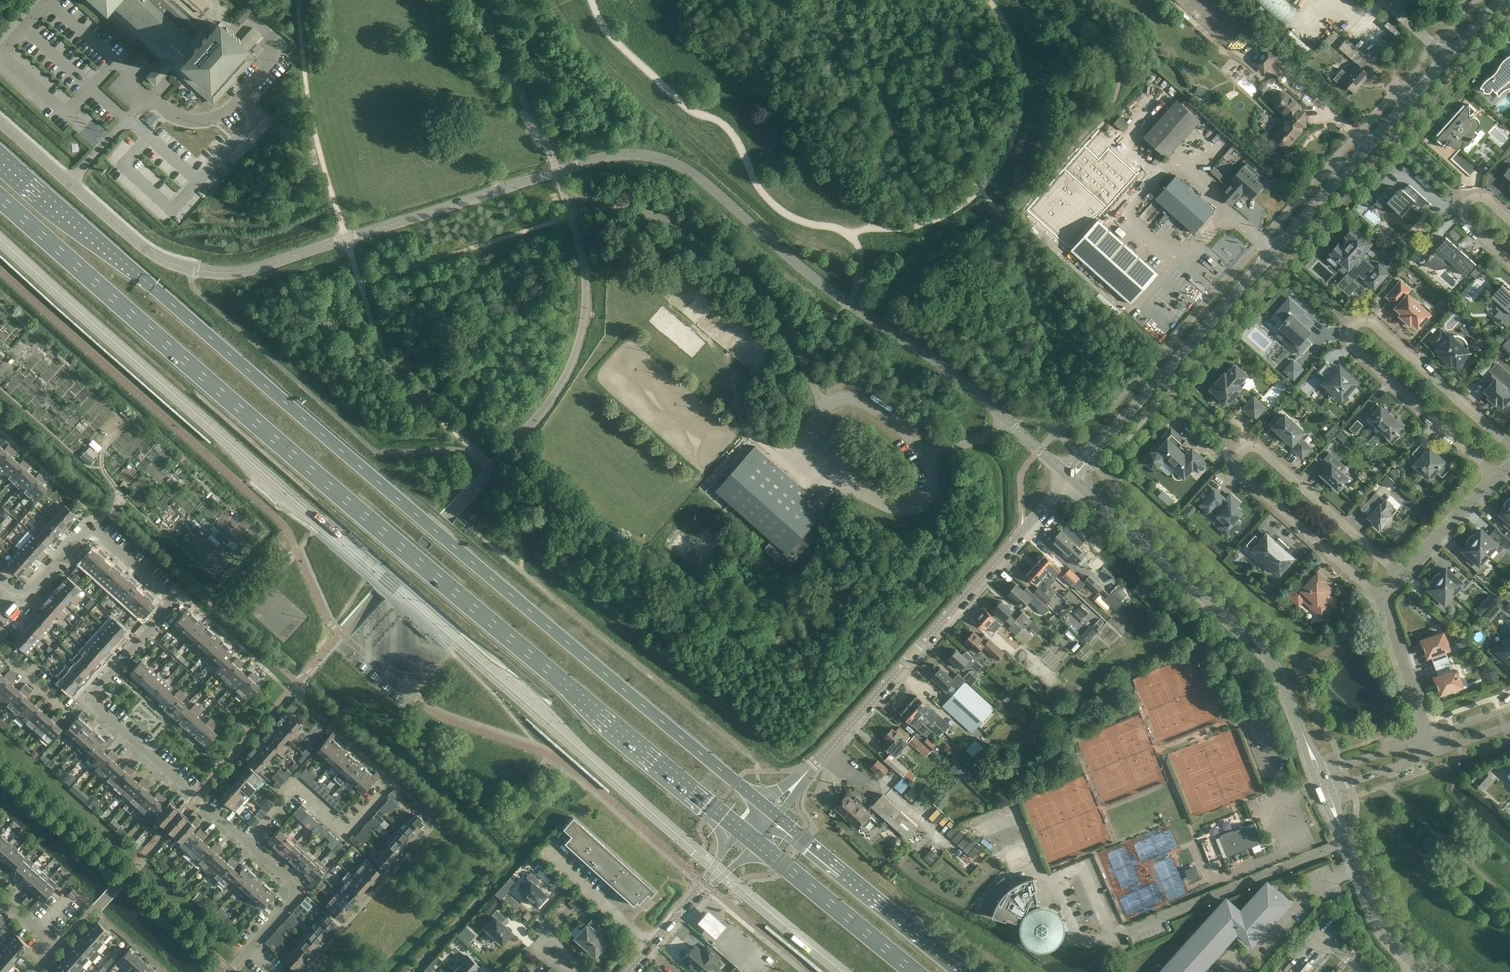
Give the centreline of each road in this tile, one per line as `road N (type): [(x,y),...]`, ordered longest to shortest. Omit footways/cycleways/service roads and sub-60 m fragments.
road 1 (unclassified): [(1071,477),(969,386),(818,280),(719,192),(659,158),(633,154),(570,168),(218,273),(155,256),(0,123)]
road 2 (trunk): [(763,804),(0,151)]
road 3 (trunk): [(0,197),(410,556),(740,830)]
road 4 (tertiary): [(1112,431),(1501,0)]
road 5 (residential): [(247,844),(90,700),(168,609),(166,593),(93,530),(29,593),(14,597)]
road 6 (residential): [(1509,447),(1376,325),(1354,327),(1355,348),(1496,476)]
road 7 (residential): [(1401,575),(1264,453),(1243,451),(1242,473),(1380,597)]
road 8 (unclassified): [(806,772),(1071,477)]
road 9 (tertiary): [(1304,735),(1259,647),(1071,477)]
road 10 (trunk): [(967,971),(780,819)]
road 11 (residential): [(247,844),(297,789),(347,834),(393,783)]
road 12 (trunk): [(759,845),(916,971)]
road 13 (residential): [(229,971),(299,893),(247,844)]
road 14 (tertiary): [(1424,971),(1387,937),(1346,840)]
road 15 (residential): [(1430,737),(1380,597)]
road 16 (residential): [(1401,575),(1496,476)]
road 17 (residential): [(1509,219),(1486,199),(1466,208),(1467,224),(1509,262)]

